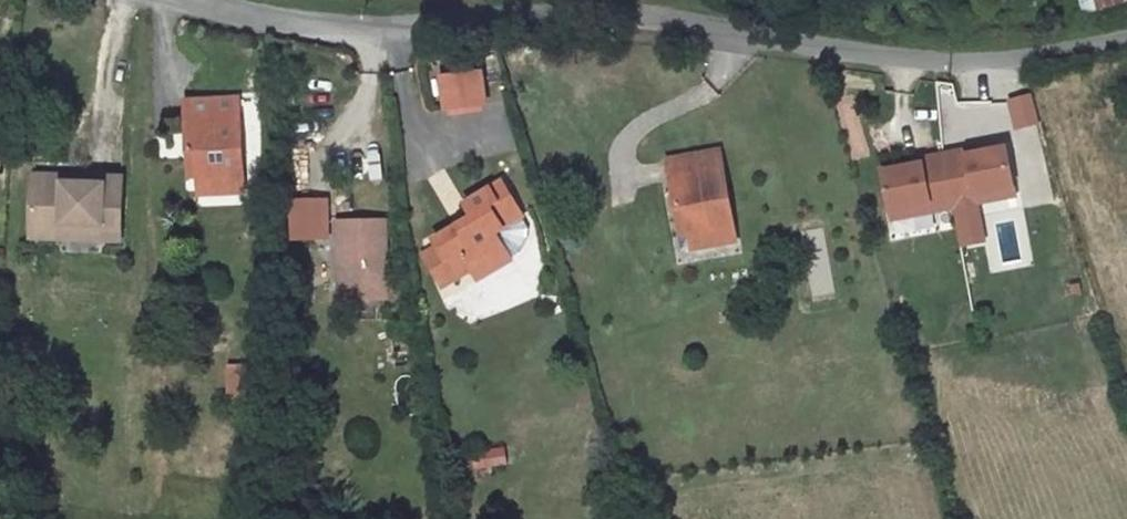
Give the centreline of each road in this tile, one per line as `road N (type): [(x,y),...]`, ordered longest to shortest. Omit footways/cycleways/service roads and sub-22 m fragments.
road 1 (unclassified): [(1126,39),(981,63),(886,59),(634,15),(381,33),(289,23),(192,0)]

